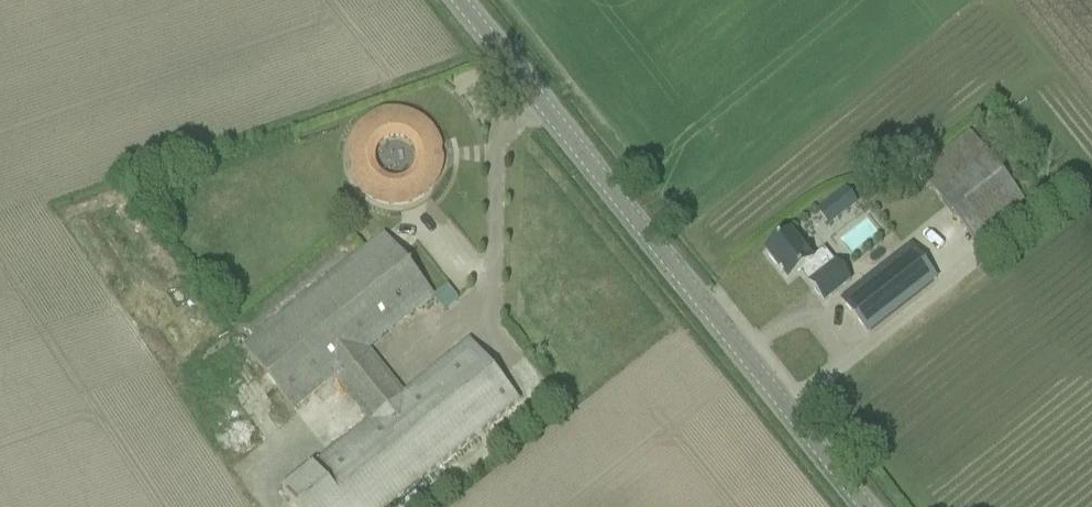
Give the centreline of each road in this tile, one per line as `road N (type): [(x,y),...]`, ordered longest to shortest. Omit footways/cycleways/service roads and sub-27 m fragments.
road 1 (tertiary): [(865,506),(458,0)]

